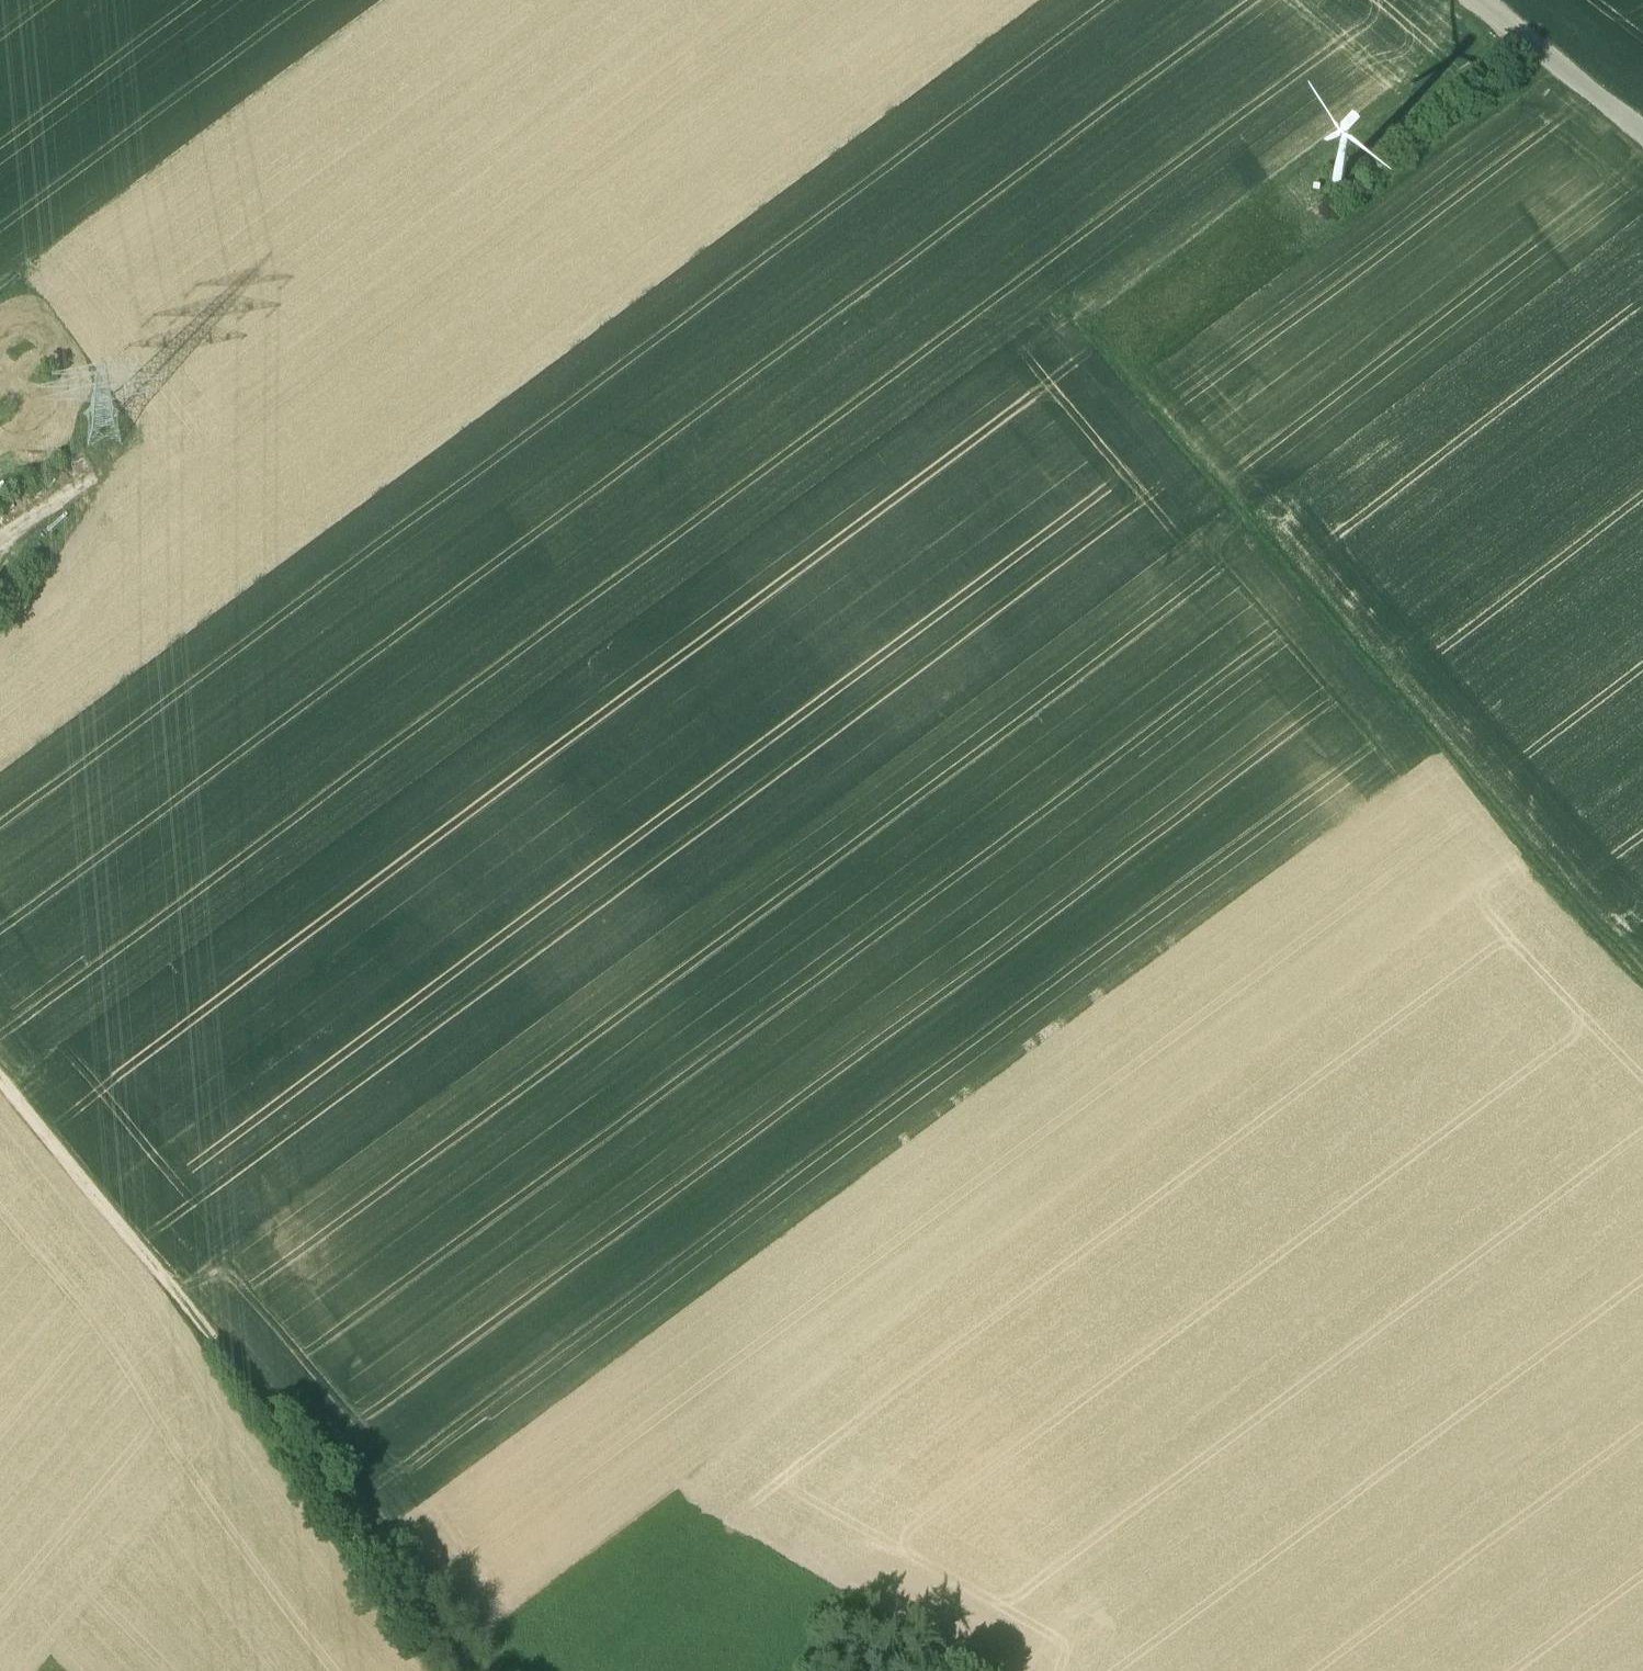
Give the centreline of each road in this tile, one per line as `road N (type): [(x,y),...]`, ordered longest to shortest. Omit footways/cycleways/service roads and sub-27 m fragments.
road 1 (track): [(1642,978),(1068,308)]
road 2 (track): [(474,1670),(0,1080)]
road 3 (track): [(1368,180),(1540,51)]
road 4 (unclassified): [(1642,133),(1478,0)]

